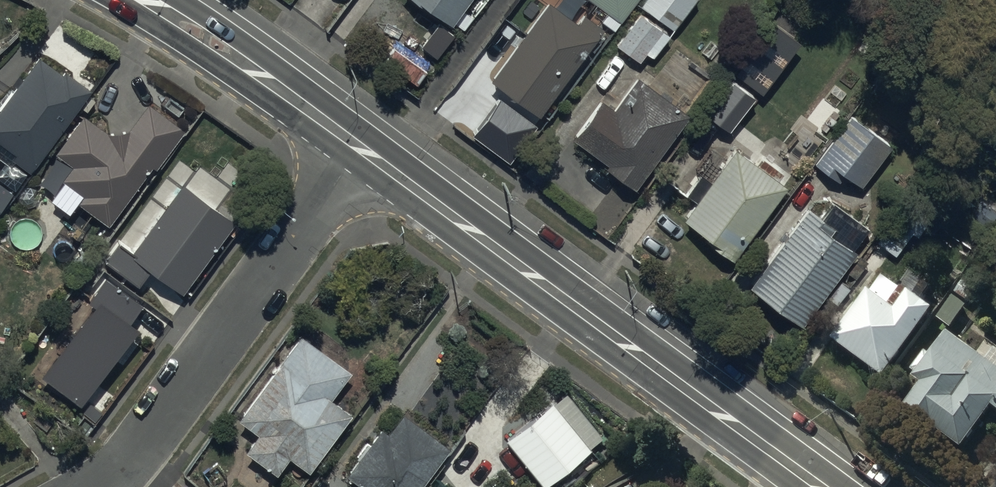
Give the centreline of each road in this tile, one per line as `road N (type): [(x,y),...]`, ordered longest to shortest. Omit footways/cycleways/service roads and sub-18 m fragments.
road 1 (secondary): [(361,146),(821,486)]
road 2 (residential): [(361,146),(146,446),(107,486)]
road 3 (secondary): [(148,0),(361,146)]

